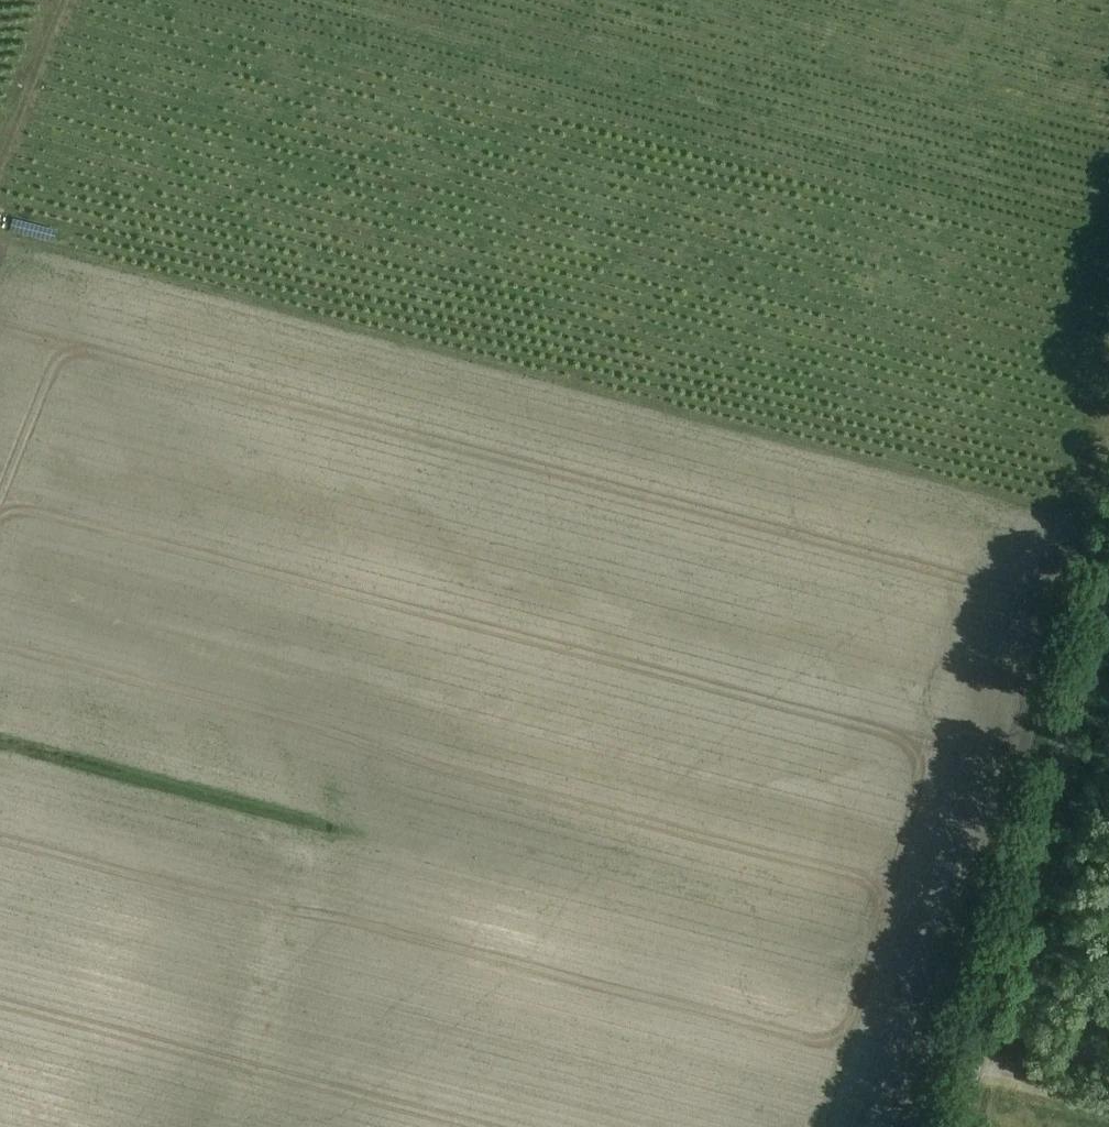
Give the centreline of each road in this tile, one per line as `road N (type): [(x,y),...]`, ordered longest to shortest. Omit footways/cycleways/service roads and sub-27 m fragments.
road 1 (tertiary): [(958,1126),(1108,575)]
road 2 (track): [(72,0),(0,176)]

